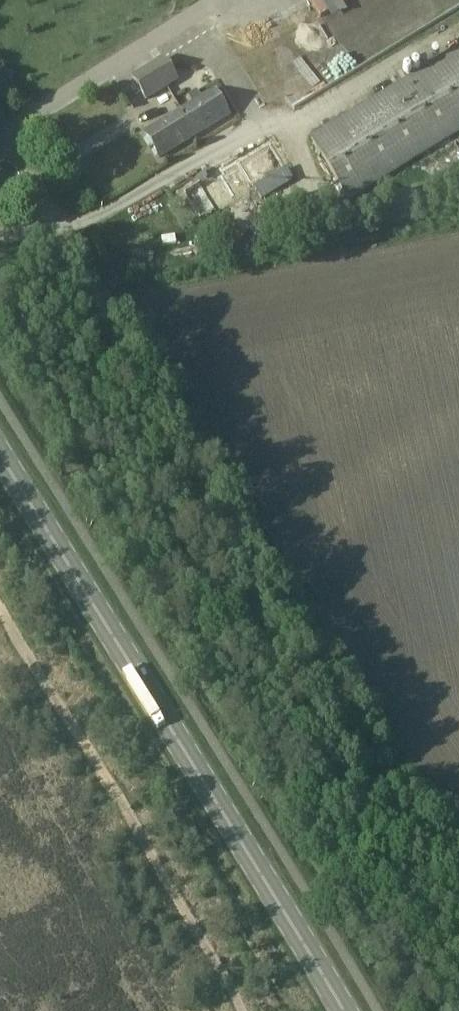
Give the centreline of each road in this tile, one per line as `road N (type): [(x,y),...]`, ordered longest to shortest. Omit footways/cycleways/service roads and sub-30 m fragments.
road 1 (primary): [(344,1010),(0,458)]
road 2 (track): [(243,1010),(0,608)]

